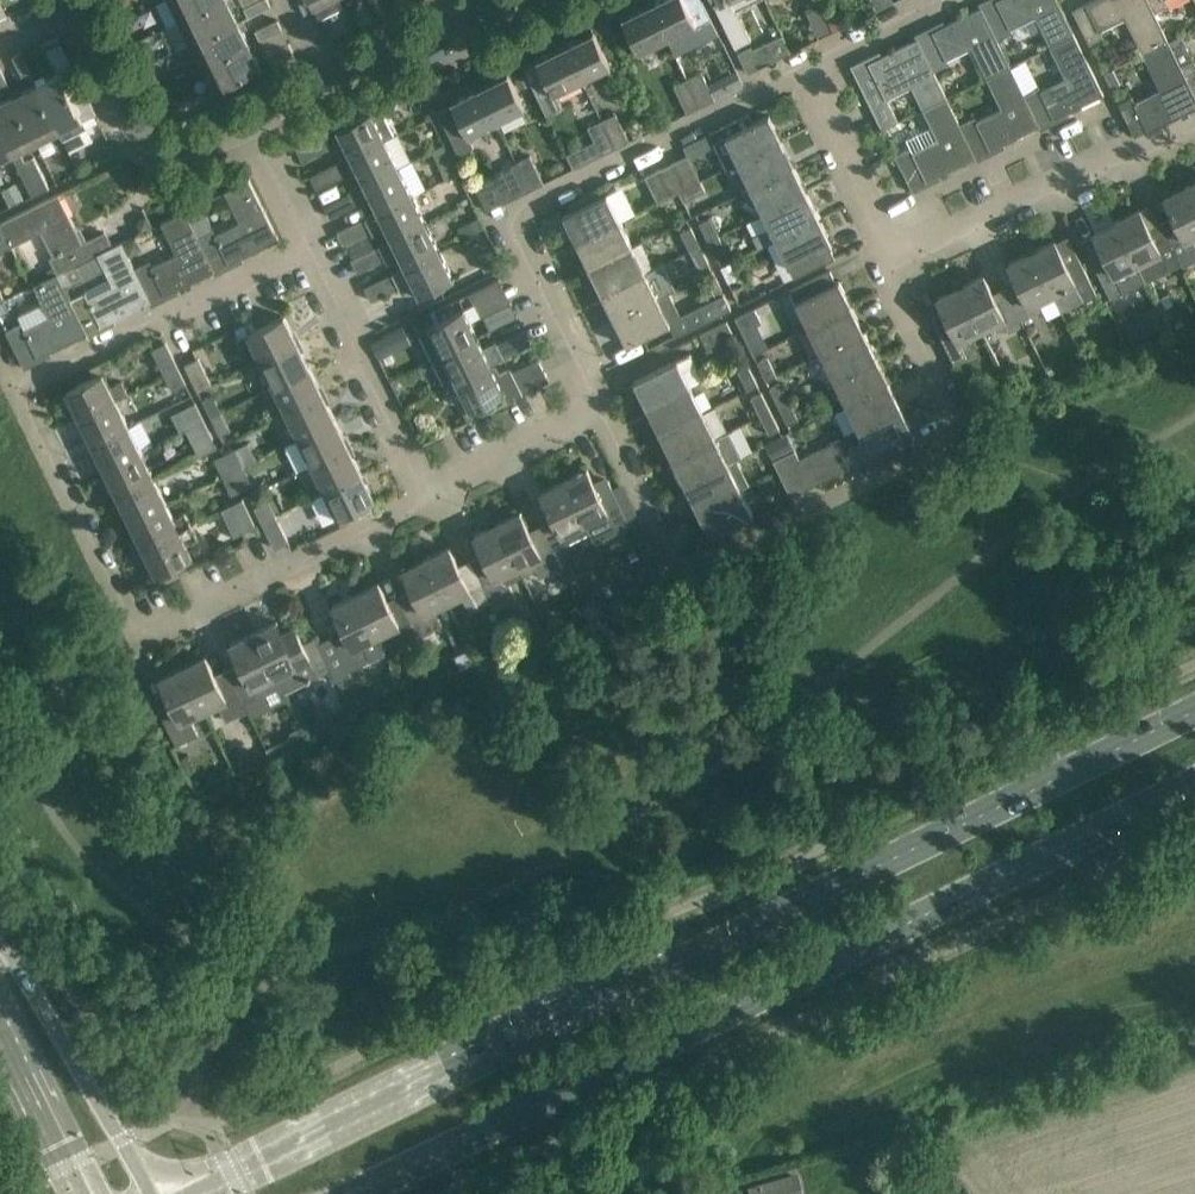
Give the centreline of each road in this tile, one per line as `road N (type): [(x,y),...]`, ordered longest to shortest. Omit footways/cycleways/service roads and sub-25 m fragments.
road 1 (secondary): [(1194,709),(191,1193)]
road 2 (secondary): [(364,1193),(1194,786)]
road 3 (residential): [(892,257),(887,273),(964,435),(702,559),(675,554),(606,406)]
road 4 (residential): [(426,496),(143,637),(17,386)]
road 5 (residential): [(606,406),(520,226),(531,211),(805,77)]
road 6 (residential): [(1194,124),(1047,181),(892,257)]
road 7 (residential): [(17,386),(303,245)]
road 8 (tertiary): [(153,1193),(0,946)]
road 9 (residential): [(426,496),(303,245)]
road 10 (unclassified): [(78,12),(134,124),(150,138),(198,145),(249,122)]
road 11 (residential): [(606,406),(426,496)]
road 12 (residential): [(892,257),(805,77)]
road 13 (unclassified): [(330,82),(498,0)]
road 14 (tertiary): [(0,1030),(74,1193)]
road 15 (residential): [(805,77),(951,0)]
road 16 (residential): [(303,245),(249,122)]

